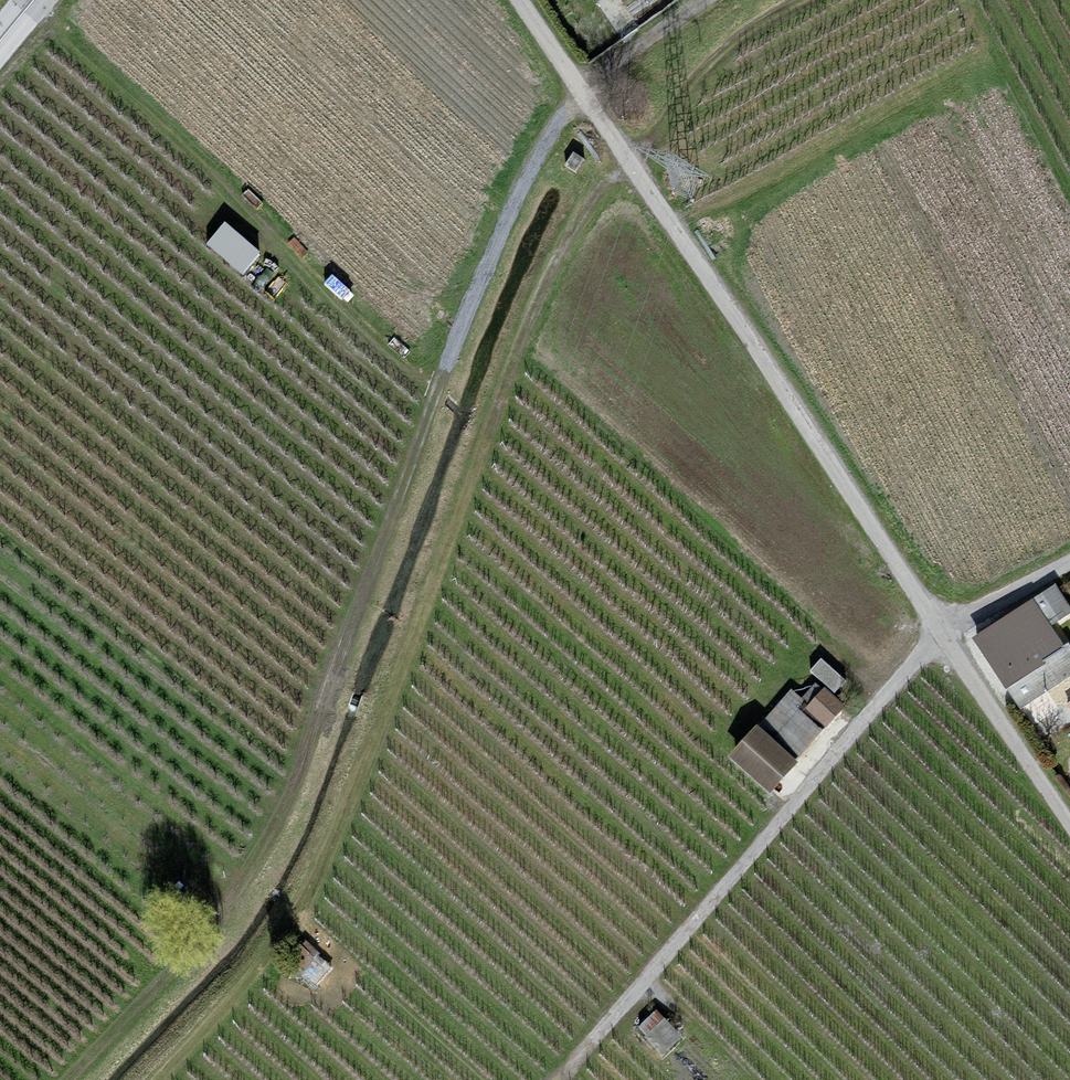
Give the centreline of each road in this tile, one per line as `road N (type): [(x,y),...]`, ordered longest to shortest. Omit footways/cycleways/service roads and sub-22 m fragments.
road 1 (track): [(70,1079),(204,938),(276,828),(450,352),(551,133),(584,88),(708,0)]
road 2 (track): [(149,1079),(241,982),(301,900),(350,810),(571,192),(612,131)]
road 3 (track): [(523,0),(1069,822)]
road 4 (track): [(558,1079),(943,625),(1069,555)]

